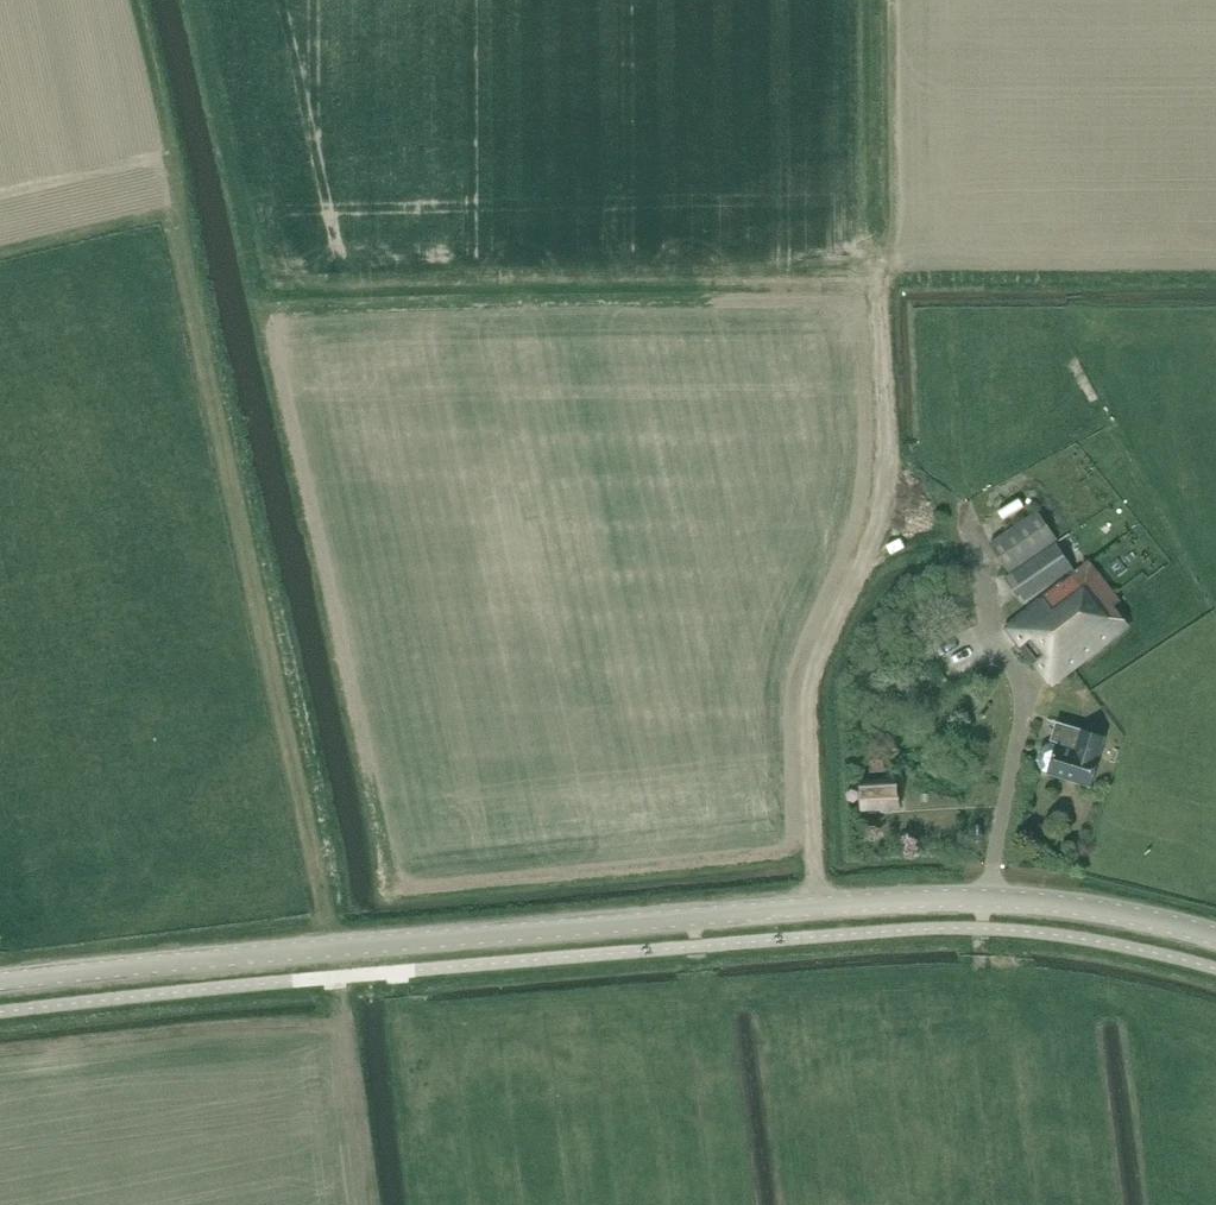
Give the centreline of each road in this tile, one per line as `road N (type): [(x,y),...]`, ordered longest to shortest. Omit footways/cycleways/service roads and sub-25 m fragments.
road 1 (tertiary): [(0,984),(948,902),(1076,910),(1215,943)]

